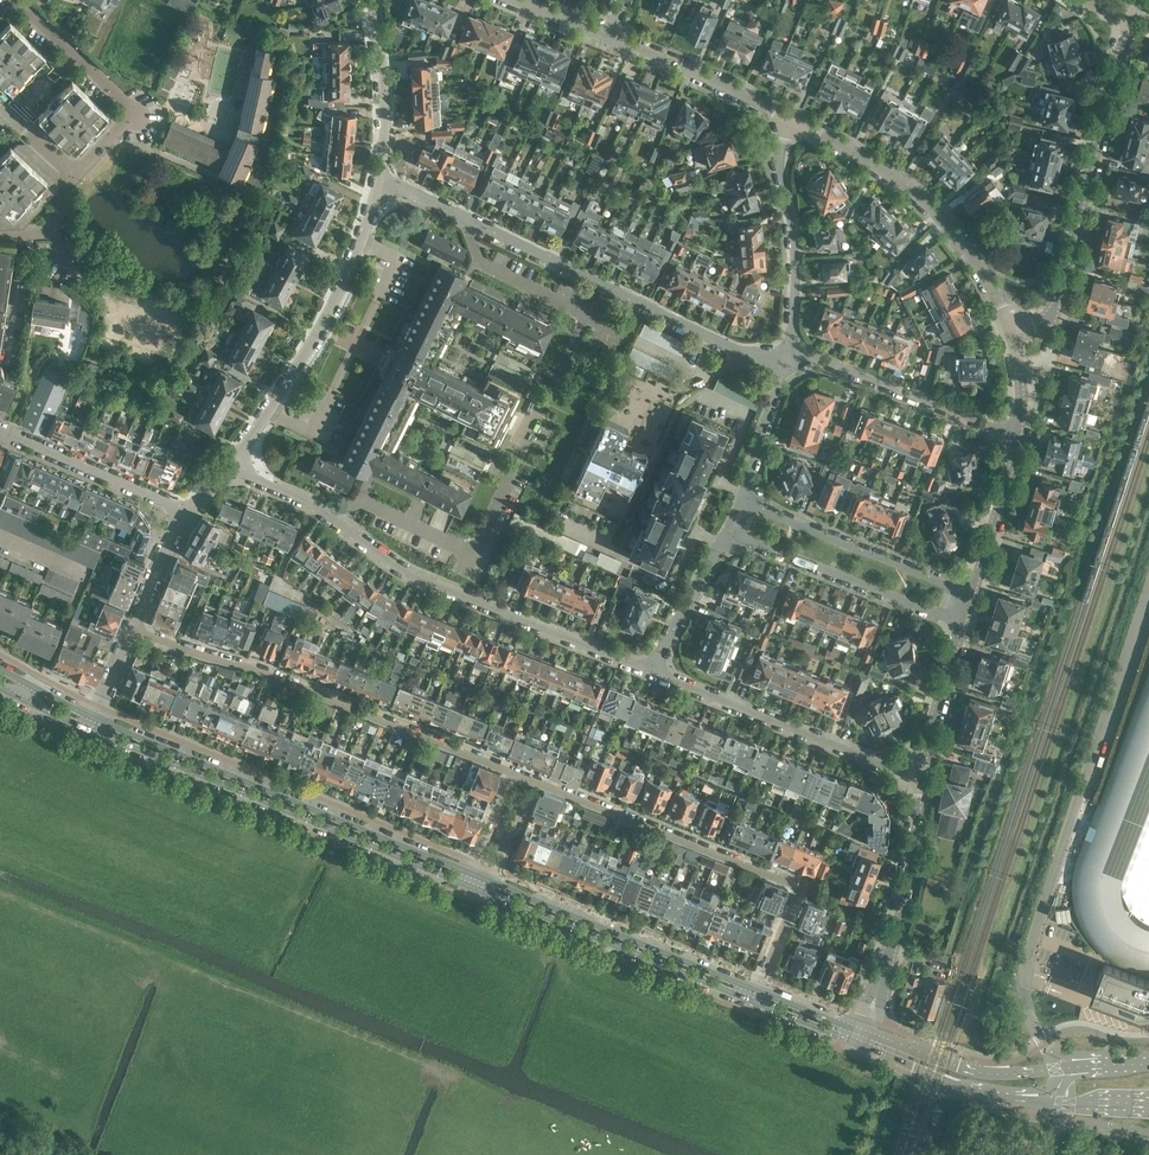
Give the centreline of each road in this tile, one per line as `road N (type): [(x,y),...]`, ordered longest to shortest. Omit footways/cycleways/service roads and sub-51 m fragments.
road 1 (residential): [(233,458),(341,521),(412,578),(578,644),(660,667)]
road 2 (residential): [(783,361),(737,350),(383,186)]
road 3 (residential): [(516,771),(132,627)]
road 4 (tertiary): [(87,728),(465,885)]
road 5 (tertiary): [(470,873),(92,716)]
road 6 (residential): [(756,990),(797,883),(538,779)]
road 7 (residential): [(1013,330),(1035,326),(1058,299),(1129,16)]
road 8 (residential): [(1013,330),(982,268),(916,189),(792,121)]
road 9 (tertiary): [(871,1048),(991,1094),(1148,1105)]
road 10 (residential): [(660,667),(674,683),(920,780)]
road 11 (tertiary): [(756,990),(492,882)]
road 12 (tertiary): [(488,894),(751,1001)]
road 13 (tertiary): [(1148,1065),(987,1076),(875,1037)]
road 14 (residential): [(0,14),(13,1),(130,106),(130,117),(75,176)]
road 15 (residential): [(723,541),(961,635)]
road 16 (residential): [(383,186),(321,326),(269,412)]
road 17 (residential): [(971,596),(742,500)]
road 18 (residential): [(1019,435),(794,352)]
road 19 (residential): [(794,352),(796,271),(781,153),(792,121)]
road 20 (residential): [(883,979),(912,887),(920,780)]
road 21 (residential): [(184,512),(0,431)]
road 22 (residential): [(792,121),(610,36)]
road 23 (residential): [(372,0),(384,98),(383,186)]
road 24 (residential): [(971,596),(1019,435)]
road 25 (residential): [(920,780),(961,635)]
road 26 (residential): [(742,500),(783,361)]
road 27 (residential): [(660,667),(723,541)]
road 28 (residential): [(132,627),(184,512)]

